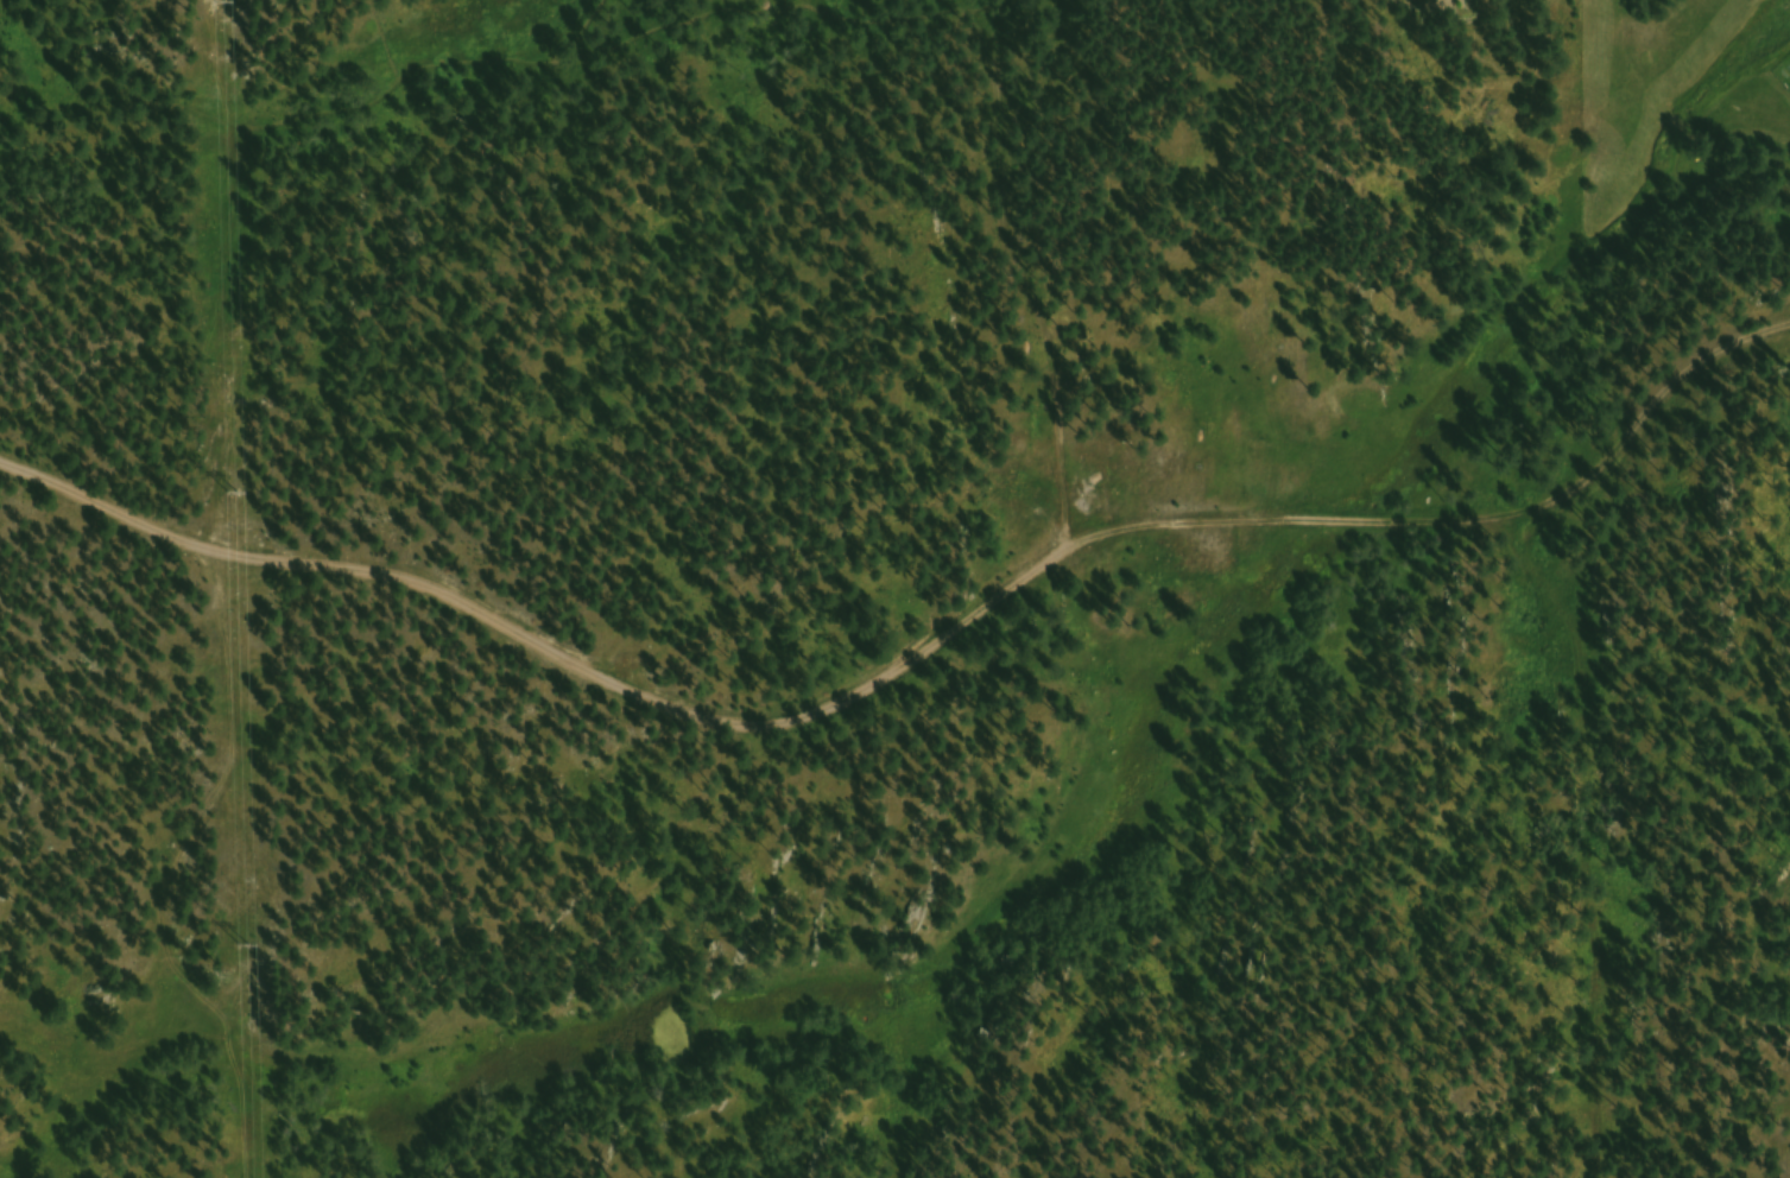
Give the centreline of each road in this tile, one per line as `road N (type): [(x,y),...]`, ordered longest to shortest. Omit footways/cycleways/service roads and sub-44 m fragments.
road 1 (residential): [(0,467),(177,544),(279,570),(432,583),(656,697),(772,722),(864,692),(1098,532),(1195,512),(1526,508),(1586,479),(1690,368),(1729,341),(1789,322)]

